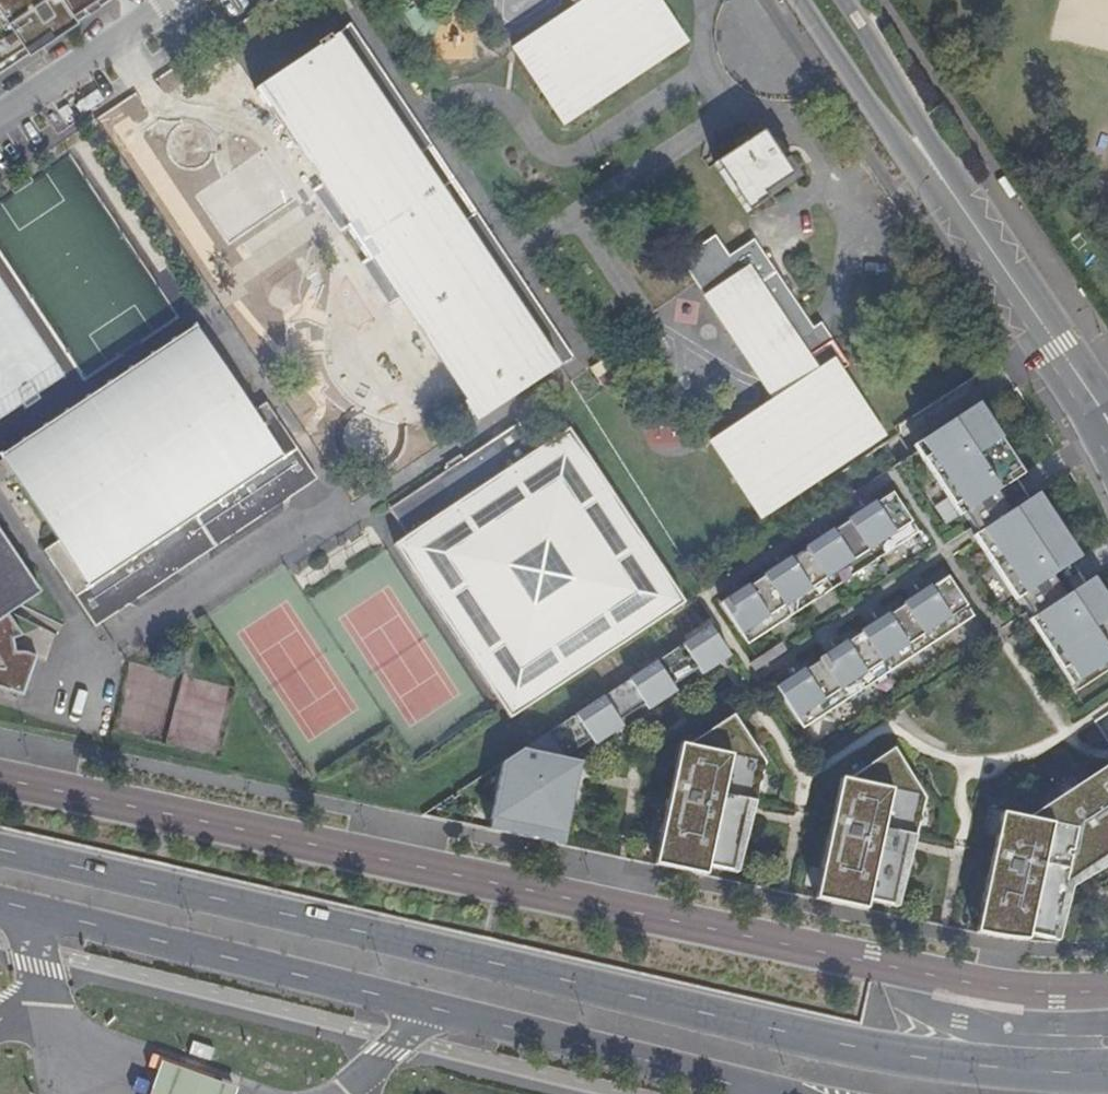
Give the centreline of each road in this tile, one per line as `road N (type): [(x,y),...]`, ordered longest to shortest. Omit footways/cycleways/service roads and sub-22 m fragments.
road 1 (primary): [(1107,1072),(1066,1074),(789,1035),(418,942),(0,852)]
road 2 (primary): [(0,902),(754,1093)]
road 3 (unclassified): [(1102,406),(945,179)]
road 4 (unclassified): [(799,0),(893,138),(945,179)]
road 5 (unclassified): [(0,123),(181,0)]
road 6 (unclassified): [(945,179),(845,0)]

